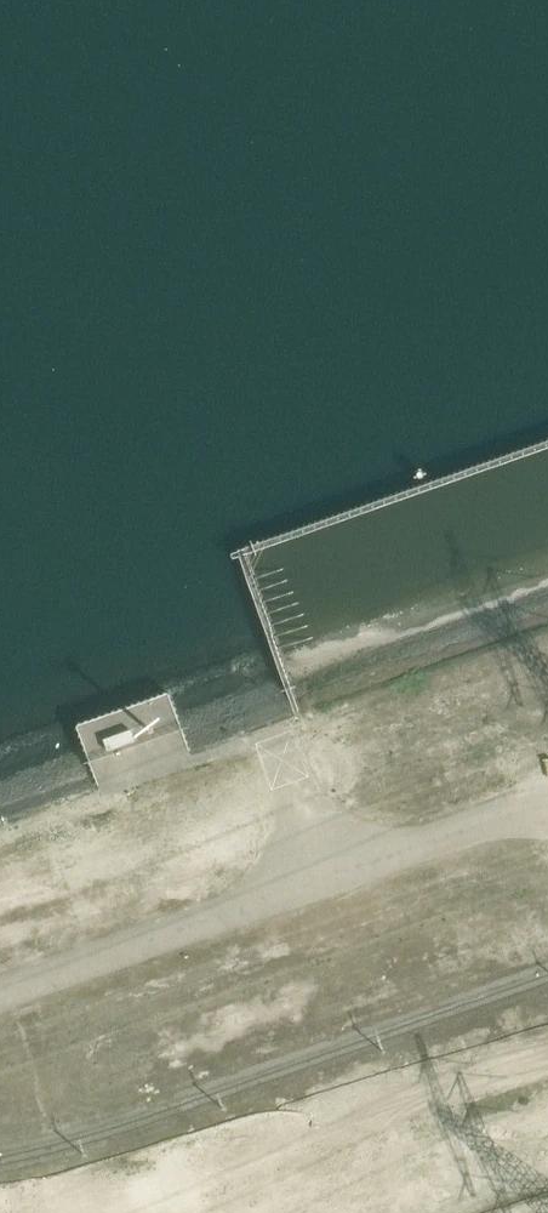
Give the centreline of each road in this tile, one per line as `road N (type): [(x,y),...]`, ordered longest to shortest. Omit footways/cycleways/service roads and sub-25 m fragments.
road 1 (unclassified): [(0,993),(487,821),(547,818)]

